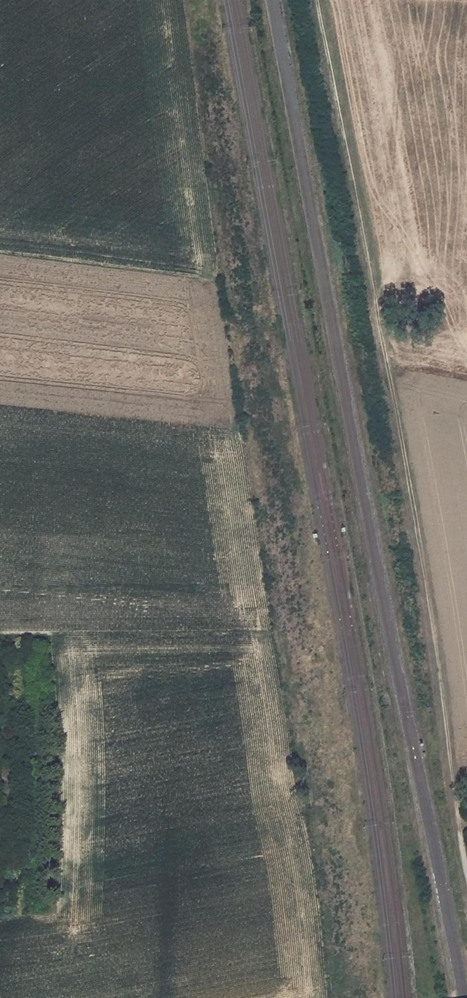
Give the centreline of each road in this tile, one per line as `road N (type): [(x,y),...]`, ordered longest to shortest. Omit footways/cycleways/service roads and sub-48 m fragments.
road 1 (track): [(317,0),(416,488),(466,873)]

